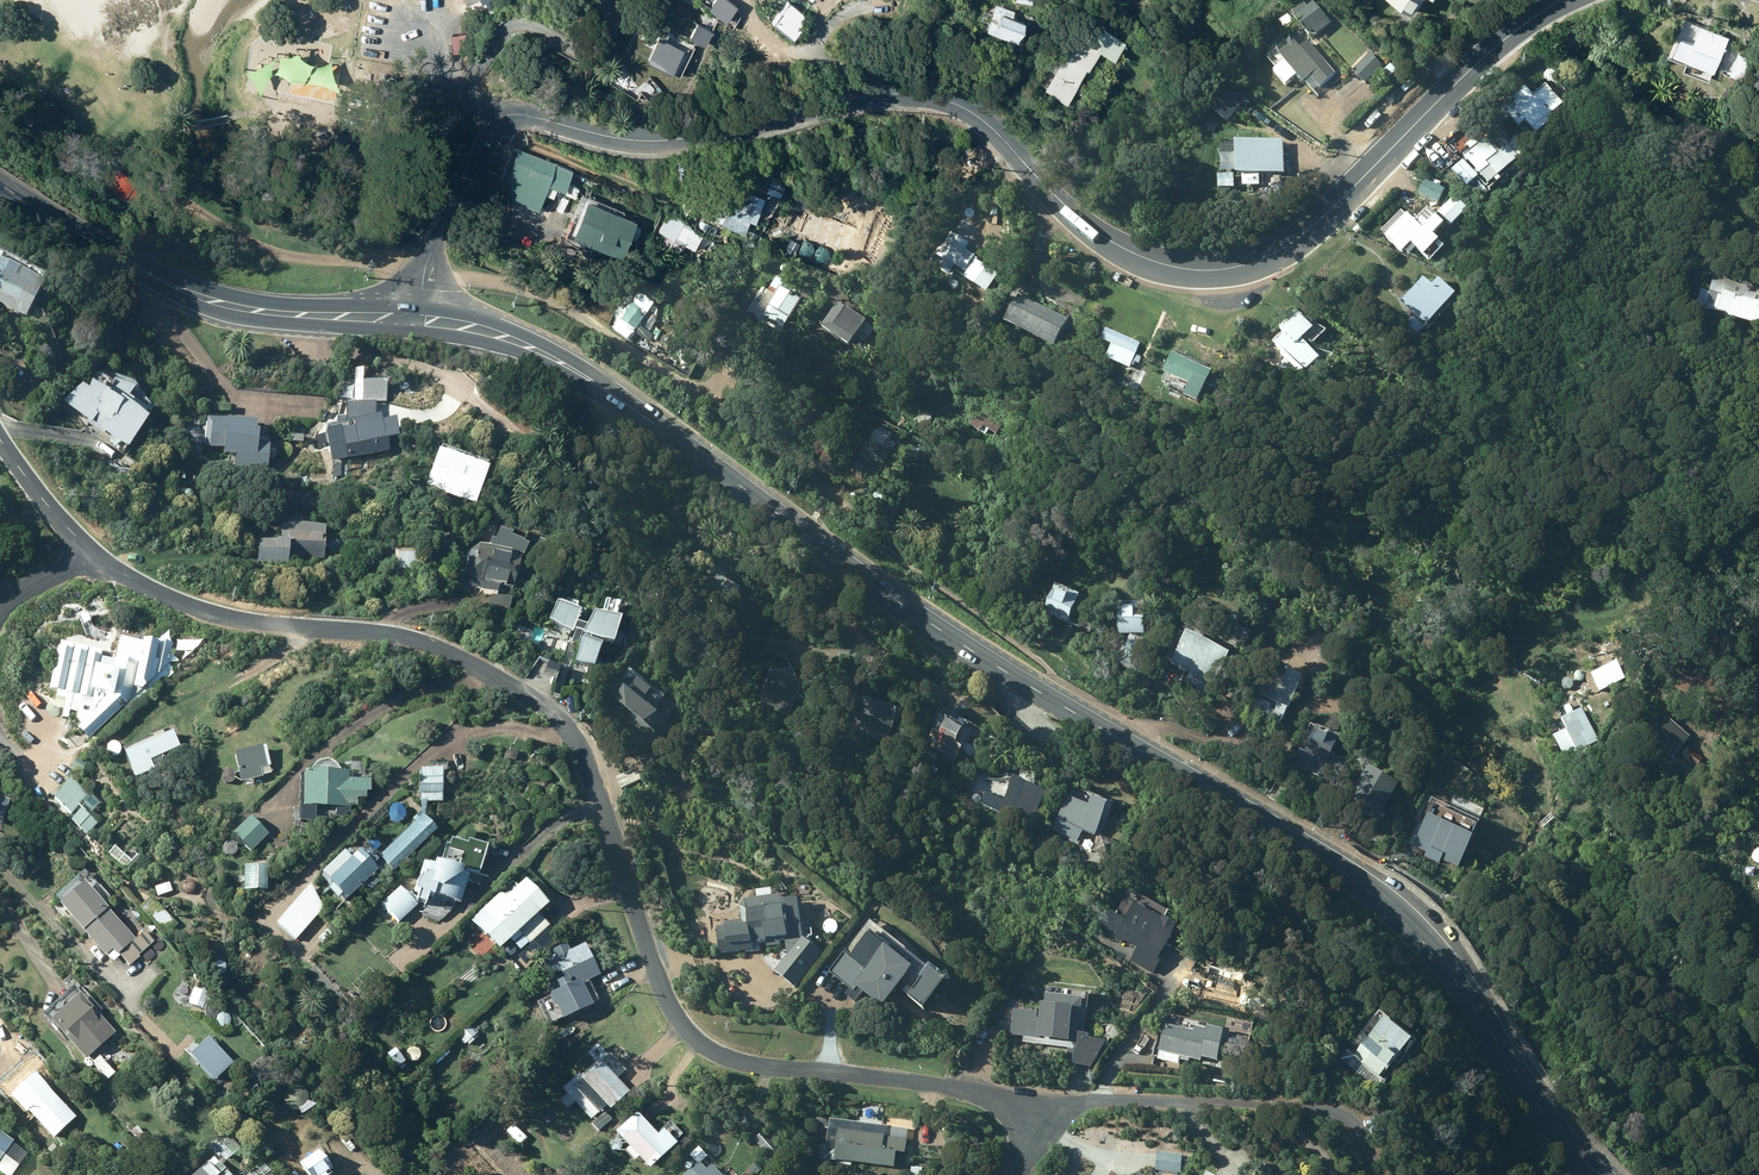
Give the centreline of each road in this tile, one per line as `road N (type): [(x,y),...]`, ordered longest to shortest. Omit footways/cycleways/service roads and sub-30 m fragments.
road 1 (secondary): [(1599,1174),(1538,1105),(1444,966),(1360,883),(928,622),(590,380),(514,340),(414,318)]
road 2 (tertiary): [(414,318),(433,243),(484,127),(518,113),(647,140),(713,134),(877,94),(938,98),(992,128),(1089,226),(1139,257),(1170,267),(1237,267),(1315,223),(1487,53),(1561,0)]
road 3 (unclassified): [(1033,1127),(1010,1099),(724,1057),(690,1037),(656,977),(580,744),(550,709),(503,677),(374,631),(284,625),(211,609),(92,553)]
road 4 (secondary): [(414,318),(231,304),(164,281),(0,185)]
road 5 (unclassified): [(1375,1174),(1351,1121),(1318,1107),(1099,1100),(1066,1105),(1033,1127)]
road 6 (unclassified): [(92,553),(0,438)]

